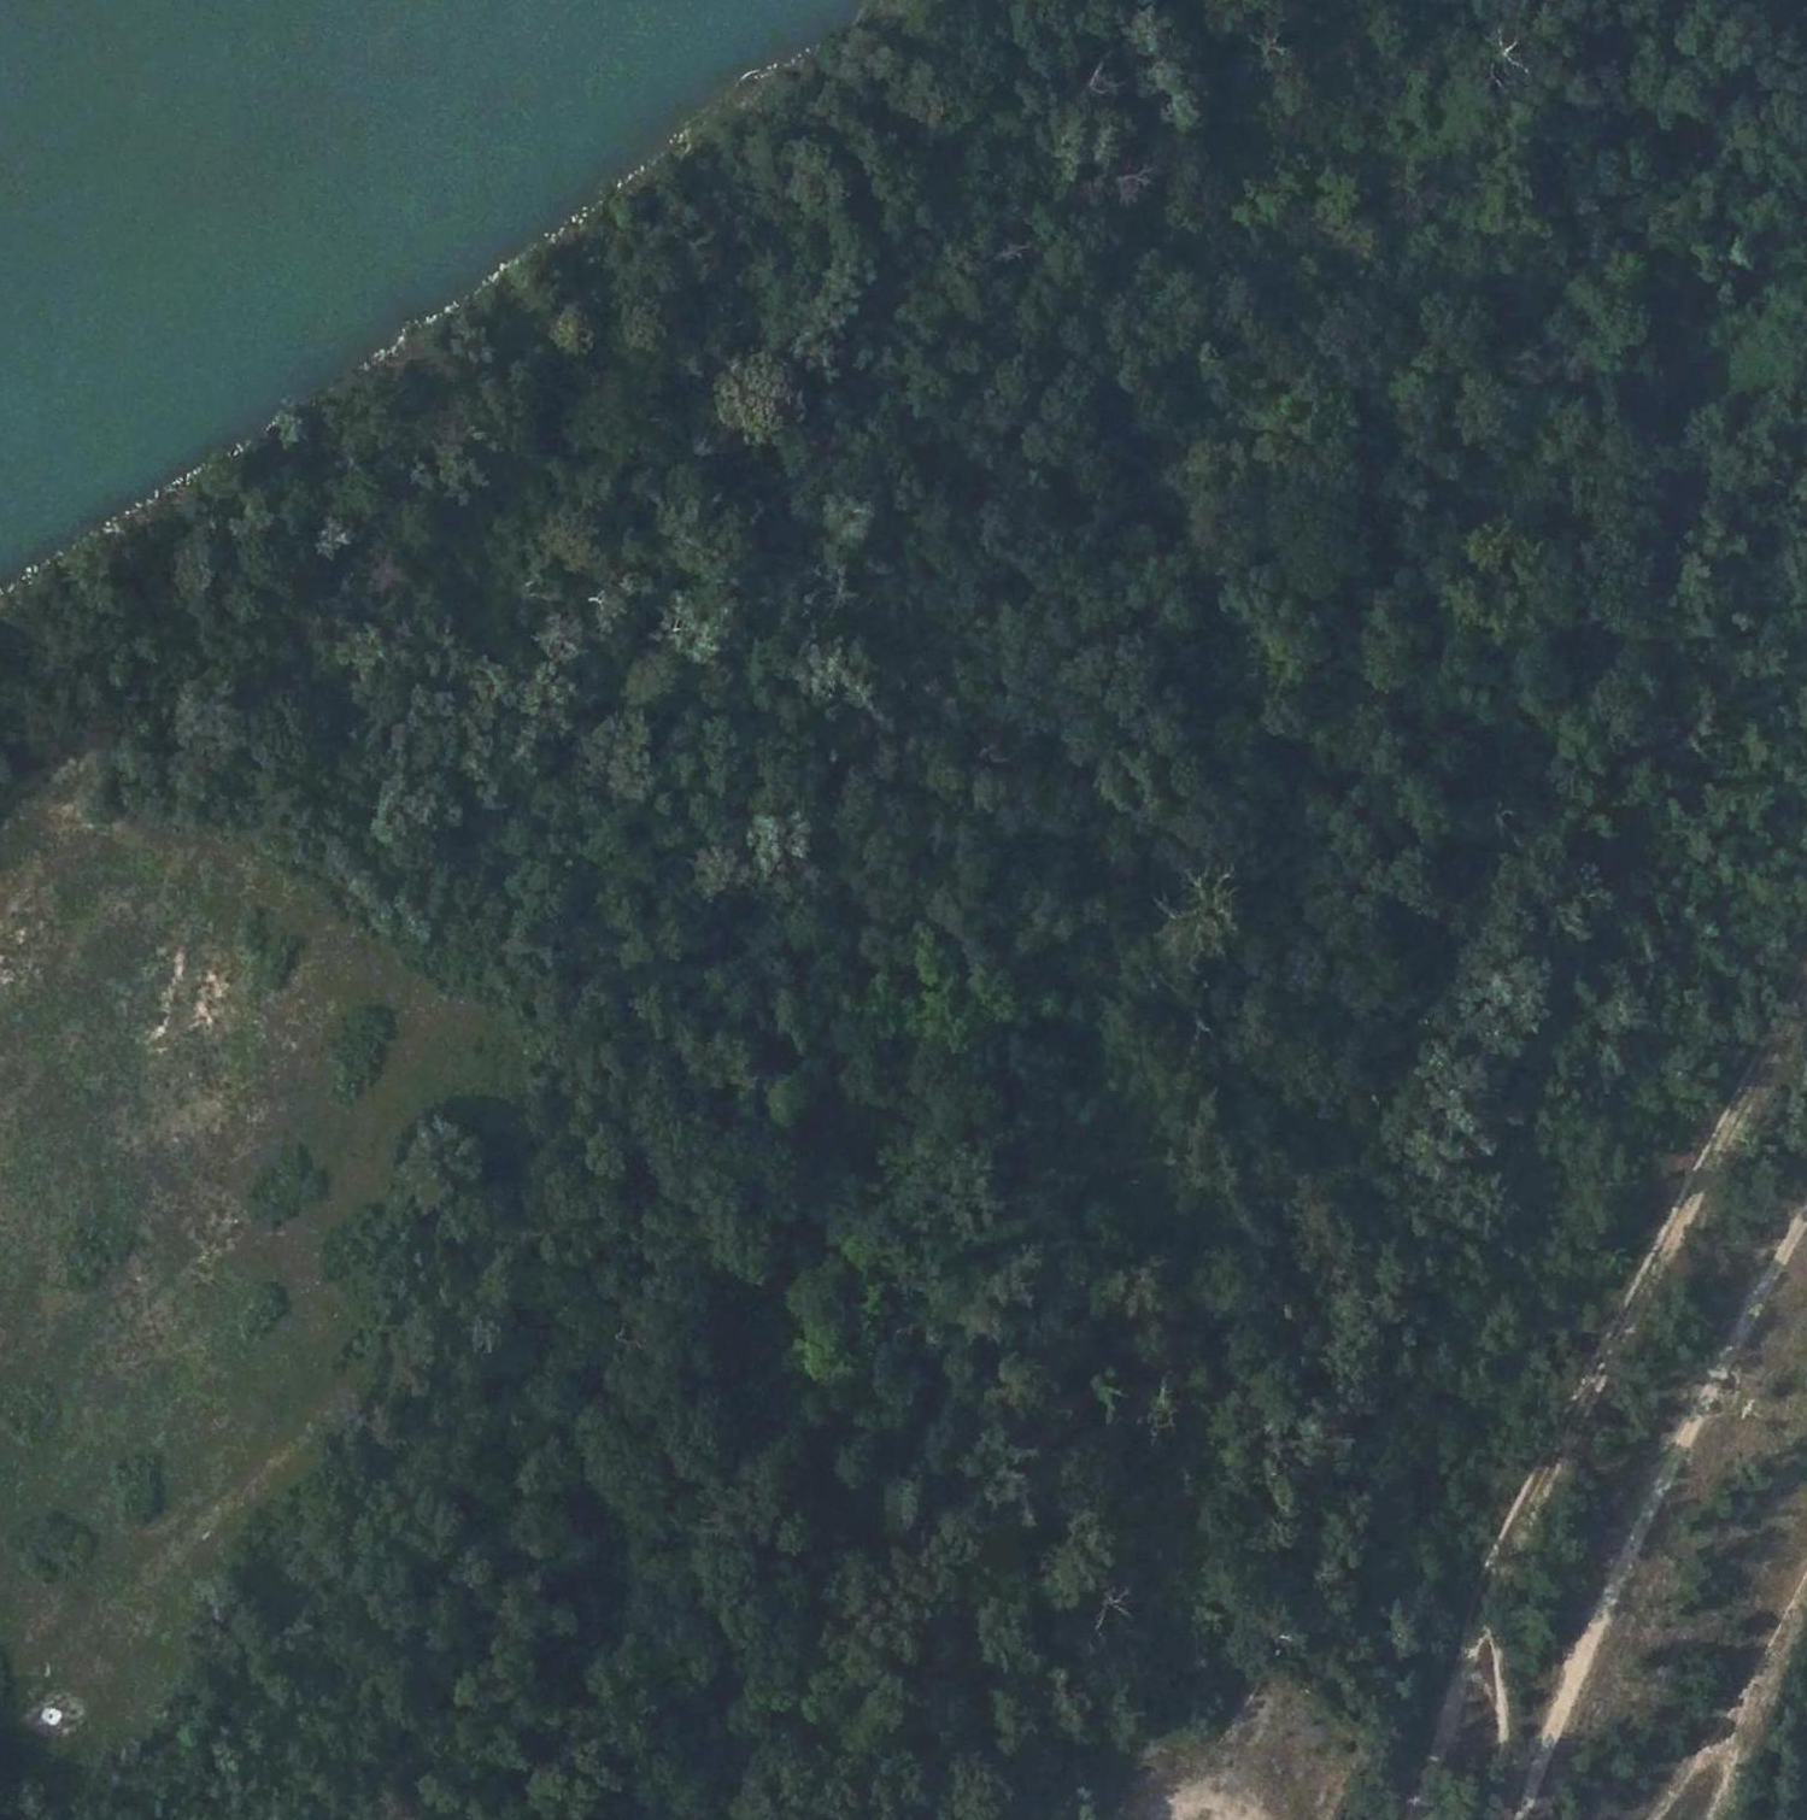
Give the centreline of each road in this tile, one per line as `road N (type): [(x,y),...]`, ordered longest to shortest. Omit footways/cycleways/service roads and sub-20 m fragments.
road 1 (track): [(1806,1202),(1553,1716),(1518,1819)]
road 2 (track): [(1487,1587),(1806,995)]
road 3 (track): [(1406,1819),(1487,1587)]
road 4 (track): [(1761,1670),(1649,1819)]
road 5 (track): [(1708,1819),(1761,1670)]

